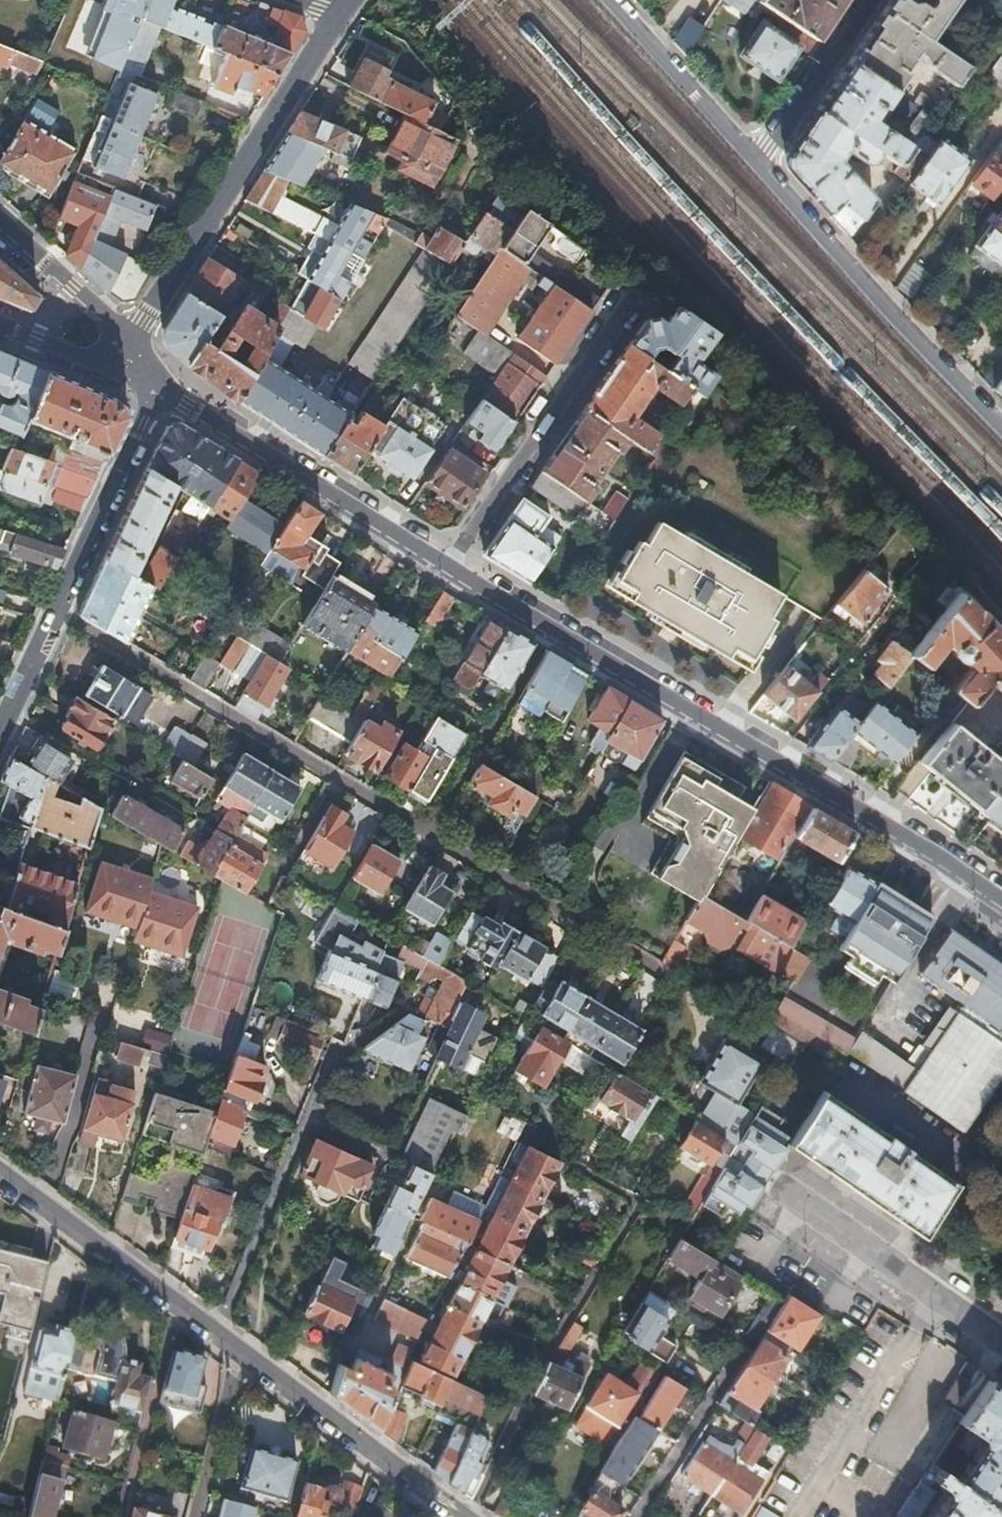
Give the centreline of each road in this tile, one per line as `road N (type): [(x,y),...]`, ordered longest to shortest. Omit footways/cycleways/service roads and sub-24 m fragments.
road 1 (residential): [(1001,898),(448,565)]
road 2 (residential): [(137,361),(144,423),(0,738)]
road 3 (residential): [(339,16),(144,319),(137,361)]
road 4 (residential): [(448,565),(176,395),(137,361)]
road 5 (residential): [(757,166),(1001,423)]
road 6 (residential): [(448,565),(632,286)]
road 7 (residential): [(336,1039),(216,1329)]
road 8 (residential): [(216,1329),(462,1516)]
road 9 (residential): [(1001,1342),(774,1183)]
road 10 (residential): [(0,1169),(216,1329)]
road 11 (residential): [(607,0),(757,166)]
road 12 (residential): [(757,166),(871,0)]
road 13 (residential): [(137,361),(109,316),(0,217)]
road 14 (residential): [(0,322),(94,358),(137,361)]

